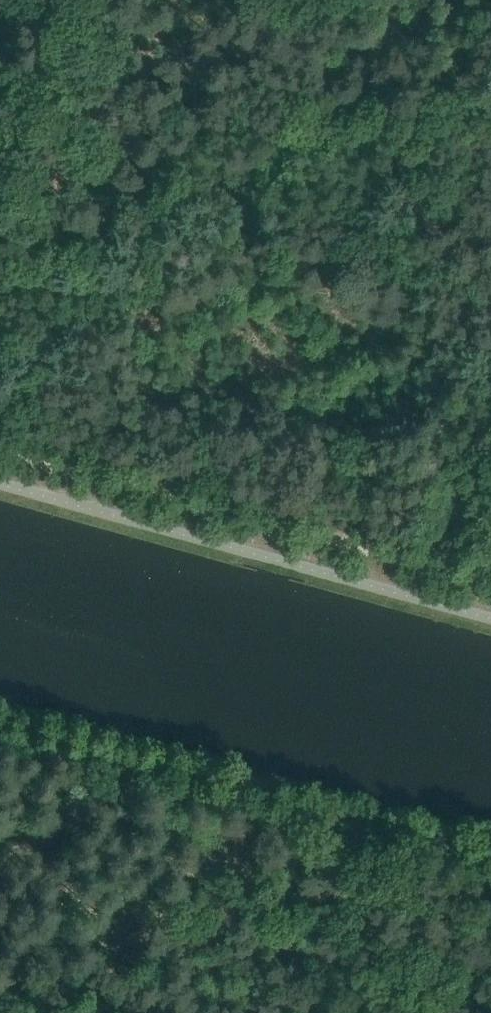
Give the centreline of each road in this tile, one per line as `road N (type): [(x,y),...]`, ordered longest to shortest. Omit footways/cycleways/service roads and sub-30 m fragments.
road 1 (track): [(490,43),(0,274)]
road 2 (track): [(0,724),(490,861)]
road 3 (track): [(490,582),(0,449)]

